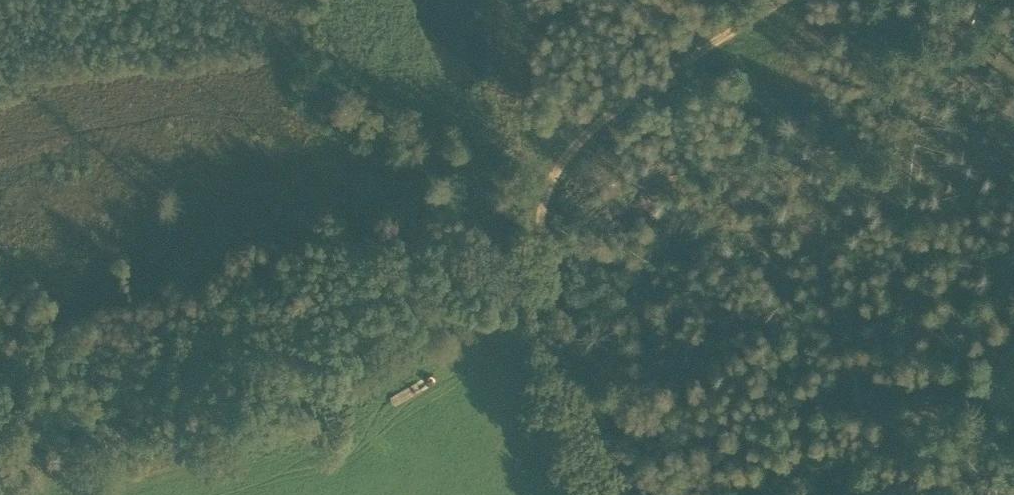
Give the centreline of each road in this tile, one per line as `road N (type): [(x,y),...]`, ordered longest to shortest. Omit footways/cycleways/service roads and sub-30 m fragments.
road 1 (track): [(537,177),(570,135),(779,0)]

